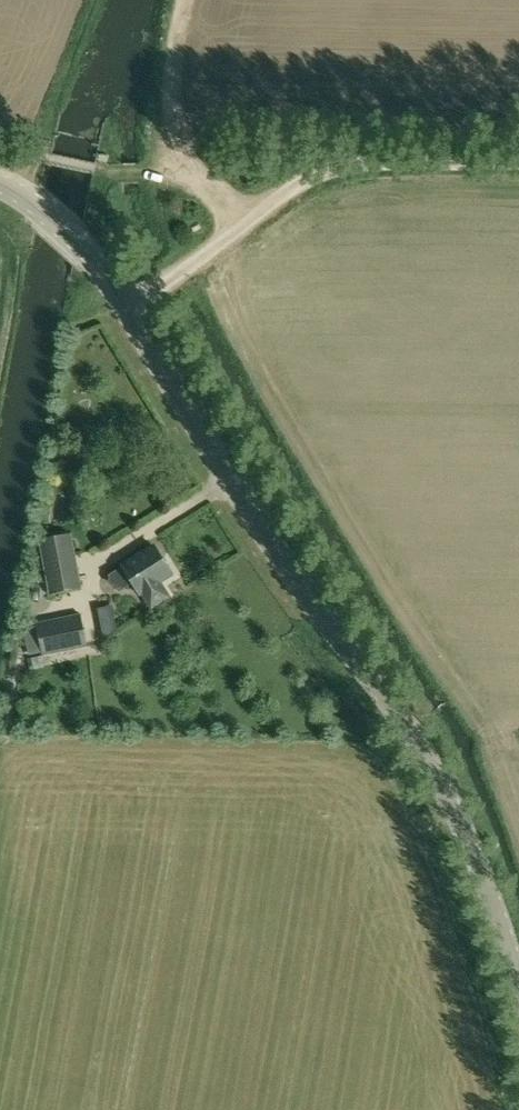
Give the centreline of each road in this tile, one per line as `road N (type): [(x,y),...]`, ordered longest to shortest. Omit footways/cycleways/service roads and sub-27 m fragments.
road 1 (tertiary): [(518,984),(473,848),(431,756),(314,598),(99,267),(36,206),(0,184)]
road 2 (track): [(239,231),(305,179),(339,166),(518,164)]
road 3 (track): [(186,0),(168,117),(190,171)]
road 4 (track): [(125,308),(239,231)]

